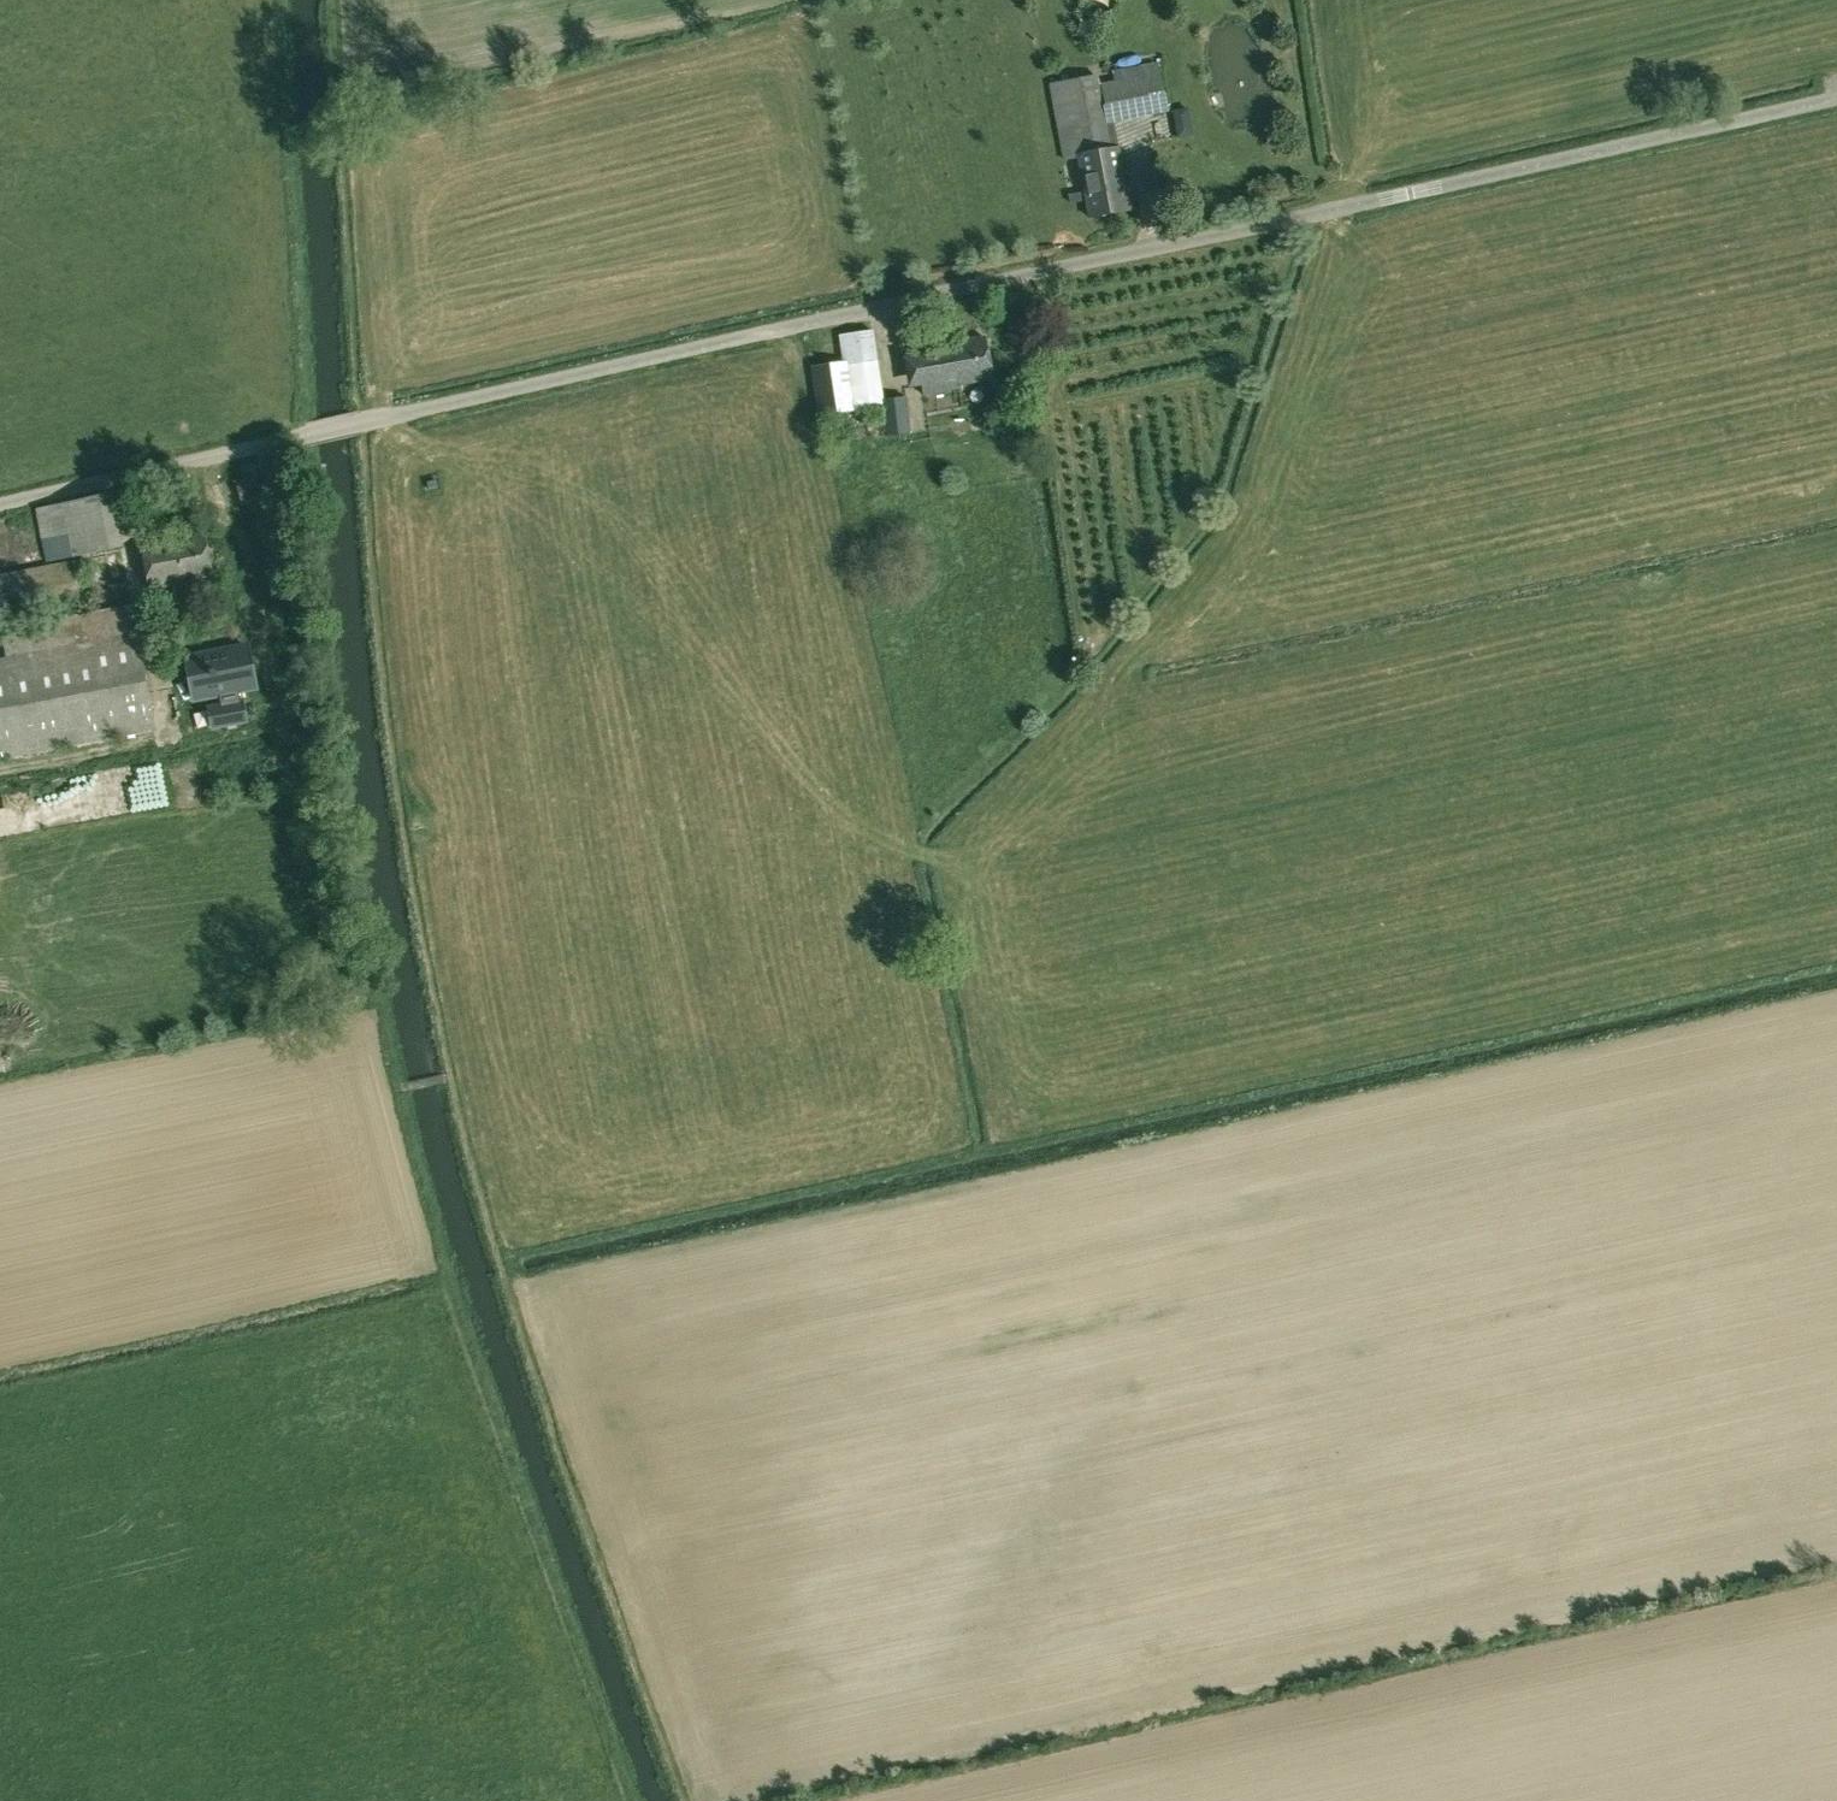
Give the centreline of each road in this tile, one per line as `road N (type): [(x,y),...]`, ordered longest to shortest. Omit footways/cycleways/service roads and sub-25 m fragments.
road 1 (unclassified): [(0,509),(379,417),(1836,99)]

